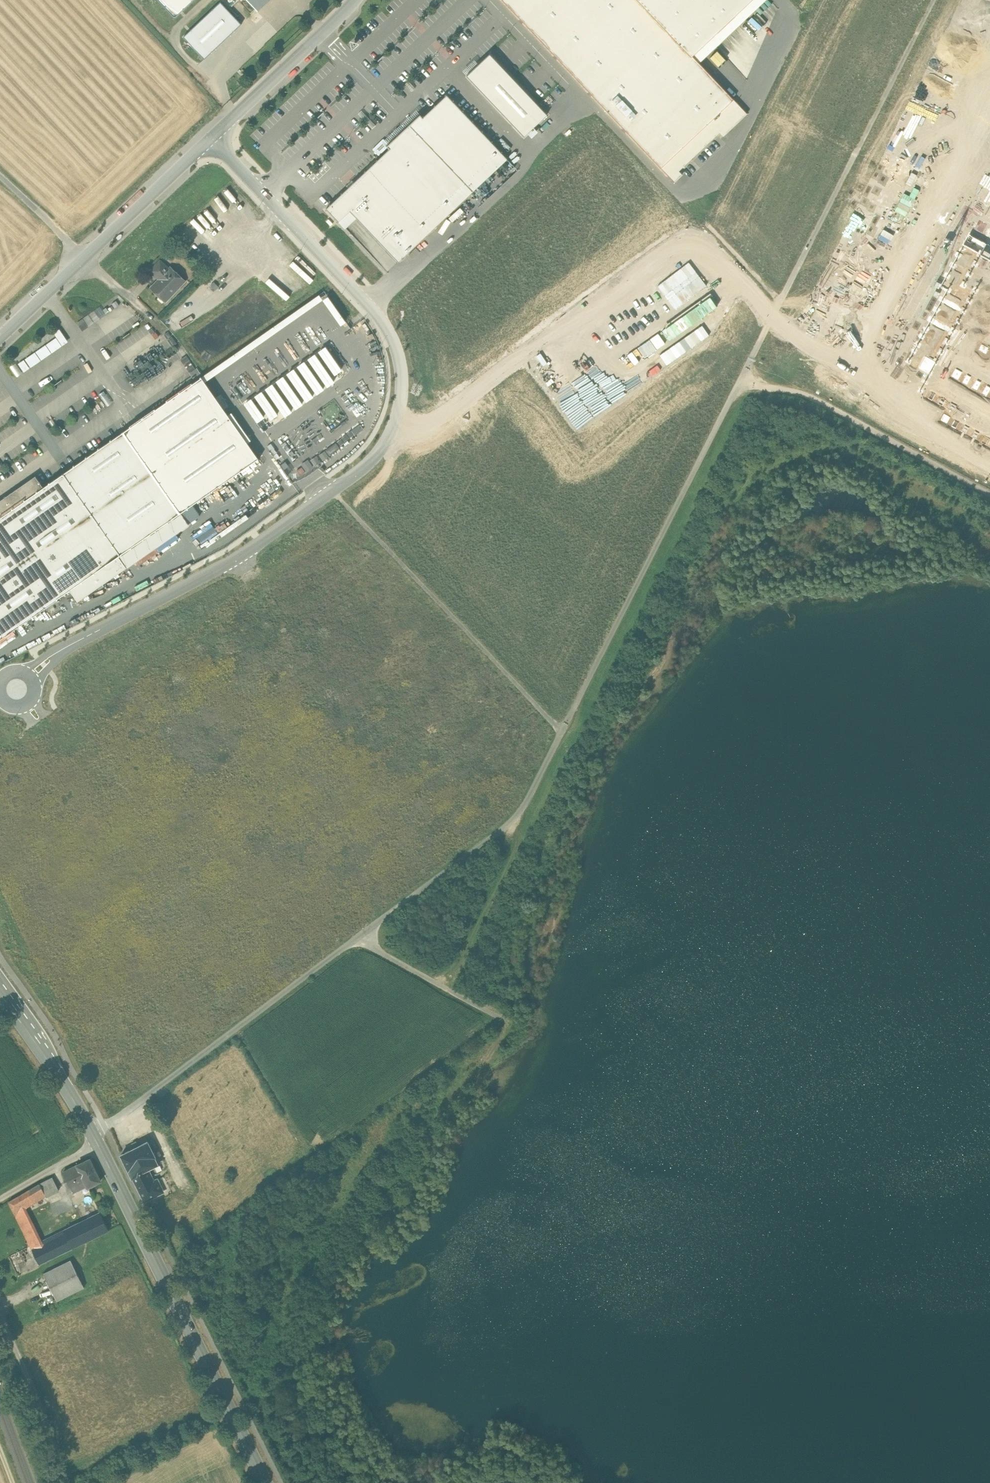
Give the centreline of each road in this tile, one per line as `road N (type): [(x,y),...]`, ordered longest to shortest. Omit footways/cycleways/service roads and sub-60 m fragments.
road 1 (track): [(97,1139),(106,1123),(521,814),(732,398)]
road 2 (residential): [(342,483),(532,686),(561,684),(763,305)]
road 3 (unclassified): [(211,137),(390,335),(401,366),(395,422),(383,446),(342,483)]
road 4 (primary): [(97,1139),(268,1482)]
road 5 (track): [(989,495),(816,399),(746,387),(732,398)]
road 6 (unclassified): [(242,557),(80,639),(32,675)]
road 7 (unclassified): [(211,137),(354,0)]
road 8 (track): [(521,814),(448,988)]
road 9 (track): [(0,1312),(65,1482)]
road 10 (primary): [(0,991),(97,1139)]
road 11 (unclassified): [(90,253),(211,137)]
road 12 (unclassified): [(342,483),(242,557)]
road 13 (unclassified): [(0,338),(90,253)]
road 14 (unclassified): [(90,253),(0,169)]

